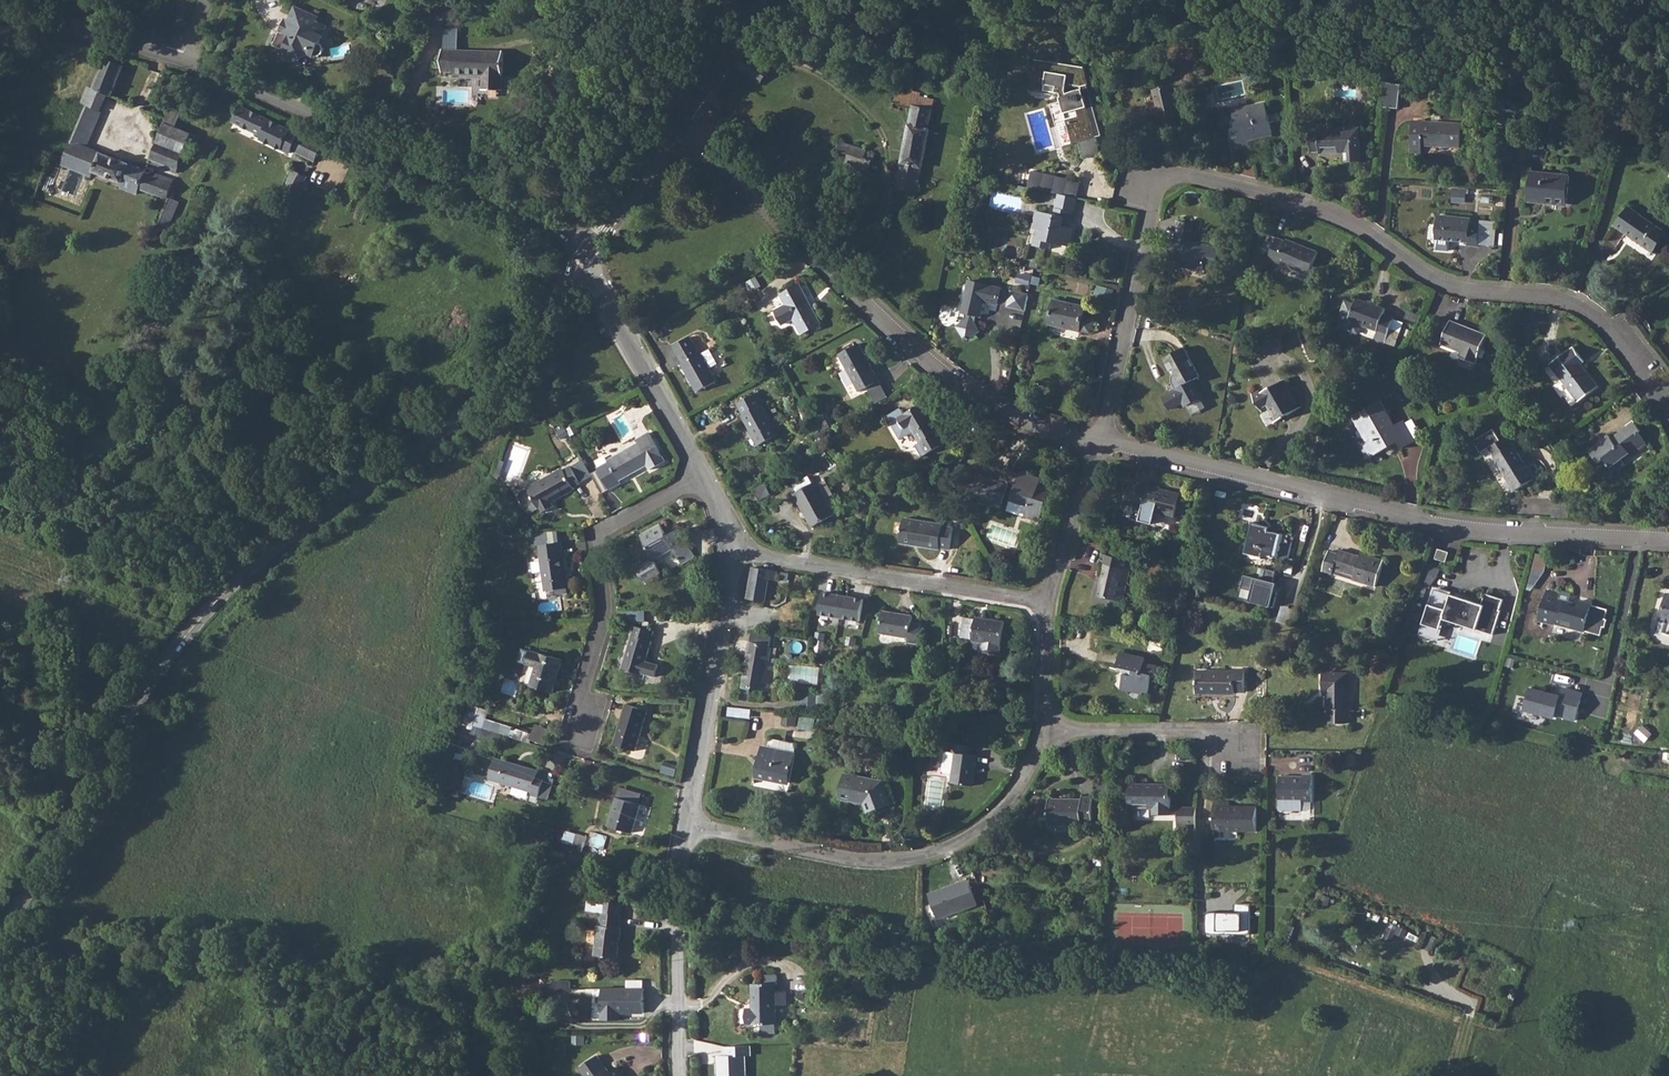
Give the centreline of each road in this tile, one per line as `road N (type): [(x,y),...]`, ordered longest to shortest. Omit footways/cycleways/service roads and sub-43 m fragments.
road 1 (tertiary): [(0,948),(90,780),(178,645),(294,534),(455,422),(587,253)]
road 2 (residential): [(1099,445),(1159,181),(1181,174),(1353,223),(1442,285),(1563,299),(1596,315),(1660,397)]
road 3 (residential): [(1099,445),(1428,521),(1668,538)]
road 4 (residential): [(686,116),(844,285),(949,378),(1037,426),(1099,445)]
road 5 (residential): [(587,253),(557,227),(428,165),(181,60)]
road 6 (residential): [(690,829),(826,857),(910,862),(950,850),(1004,809),(1028,781),(1048,731)]
road 7 (residential): [(569,747),(604,608),(597,537),(710,478)]
road 8 (residential): [(733,551),(1045,603)]
road 9 (residential): [(690,829),(733,551)]
road 10 (residential): [(710,478),(587,253)]
road 11 (residential): [(683,1075),(680,916),(690,829)]
road 12 (residential): [(1234,753),(1213,737),(1048,731)]
road 13 (residential): [(181,60),(0,20)]
road 14 (tertiary): [(587,253),(686,116)]
road 15 (residential): [(1045,603),(1099,445)]
road 16 (tertiary): [(686,116),(763,0)]
road 17 (residential): [(1048,731),(1045,603)]

